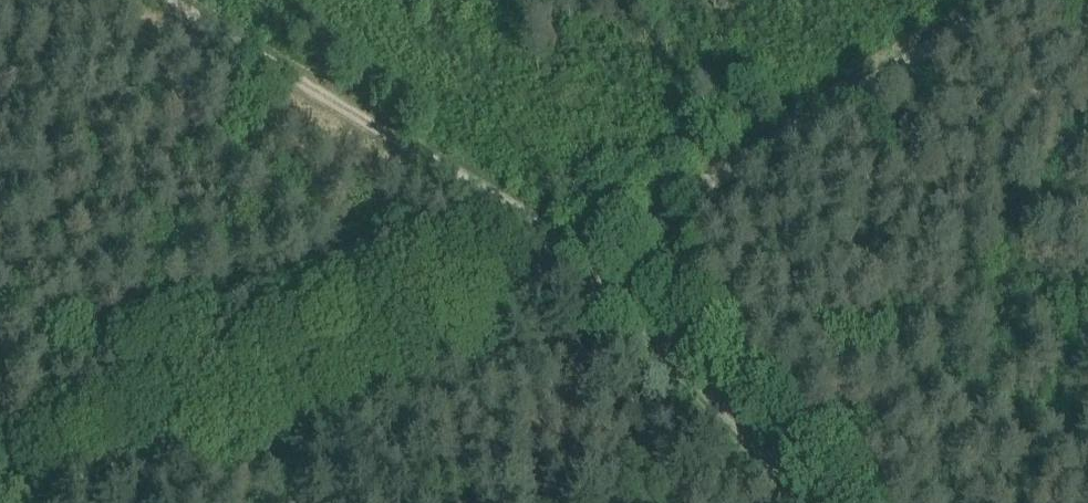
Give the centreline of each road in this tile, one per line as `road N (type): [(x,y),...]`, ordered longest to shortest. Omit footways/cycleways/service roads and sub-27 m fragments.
road 1 (track): [(567,251),(565,269),(541,285),(36,502)]
road 2 (track): [(1013,0),(603,252),(567,251)]
road 3 (track): [(177,0),(212,32),(567,251)]
road 4 (track): [(818,502),(666,341),(567,251)]

